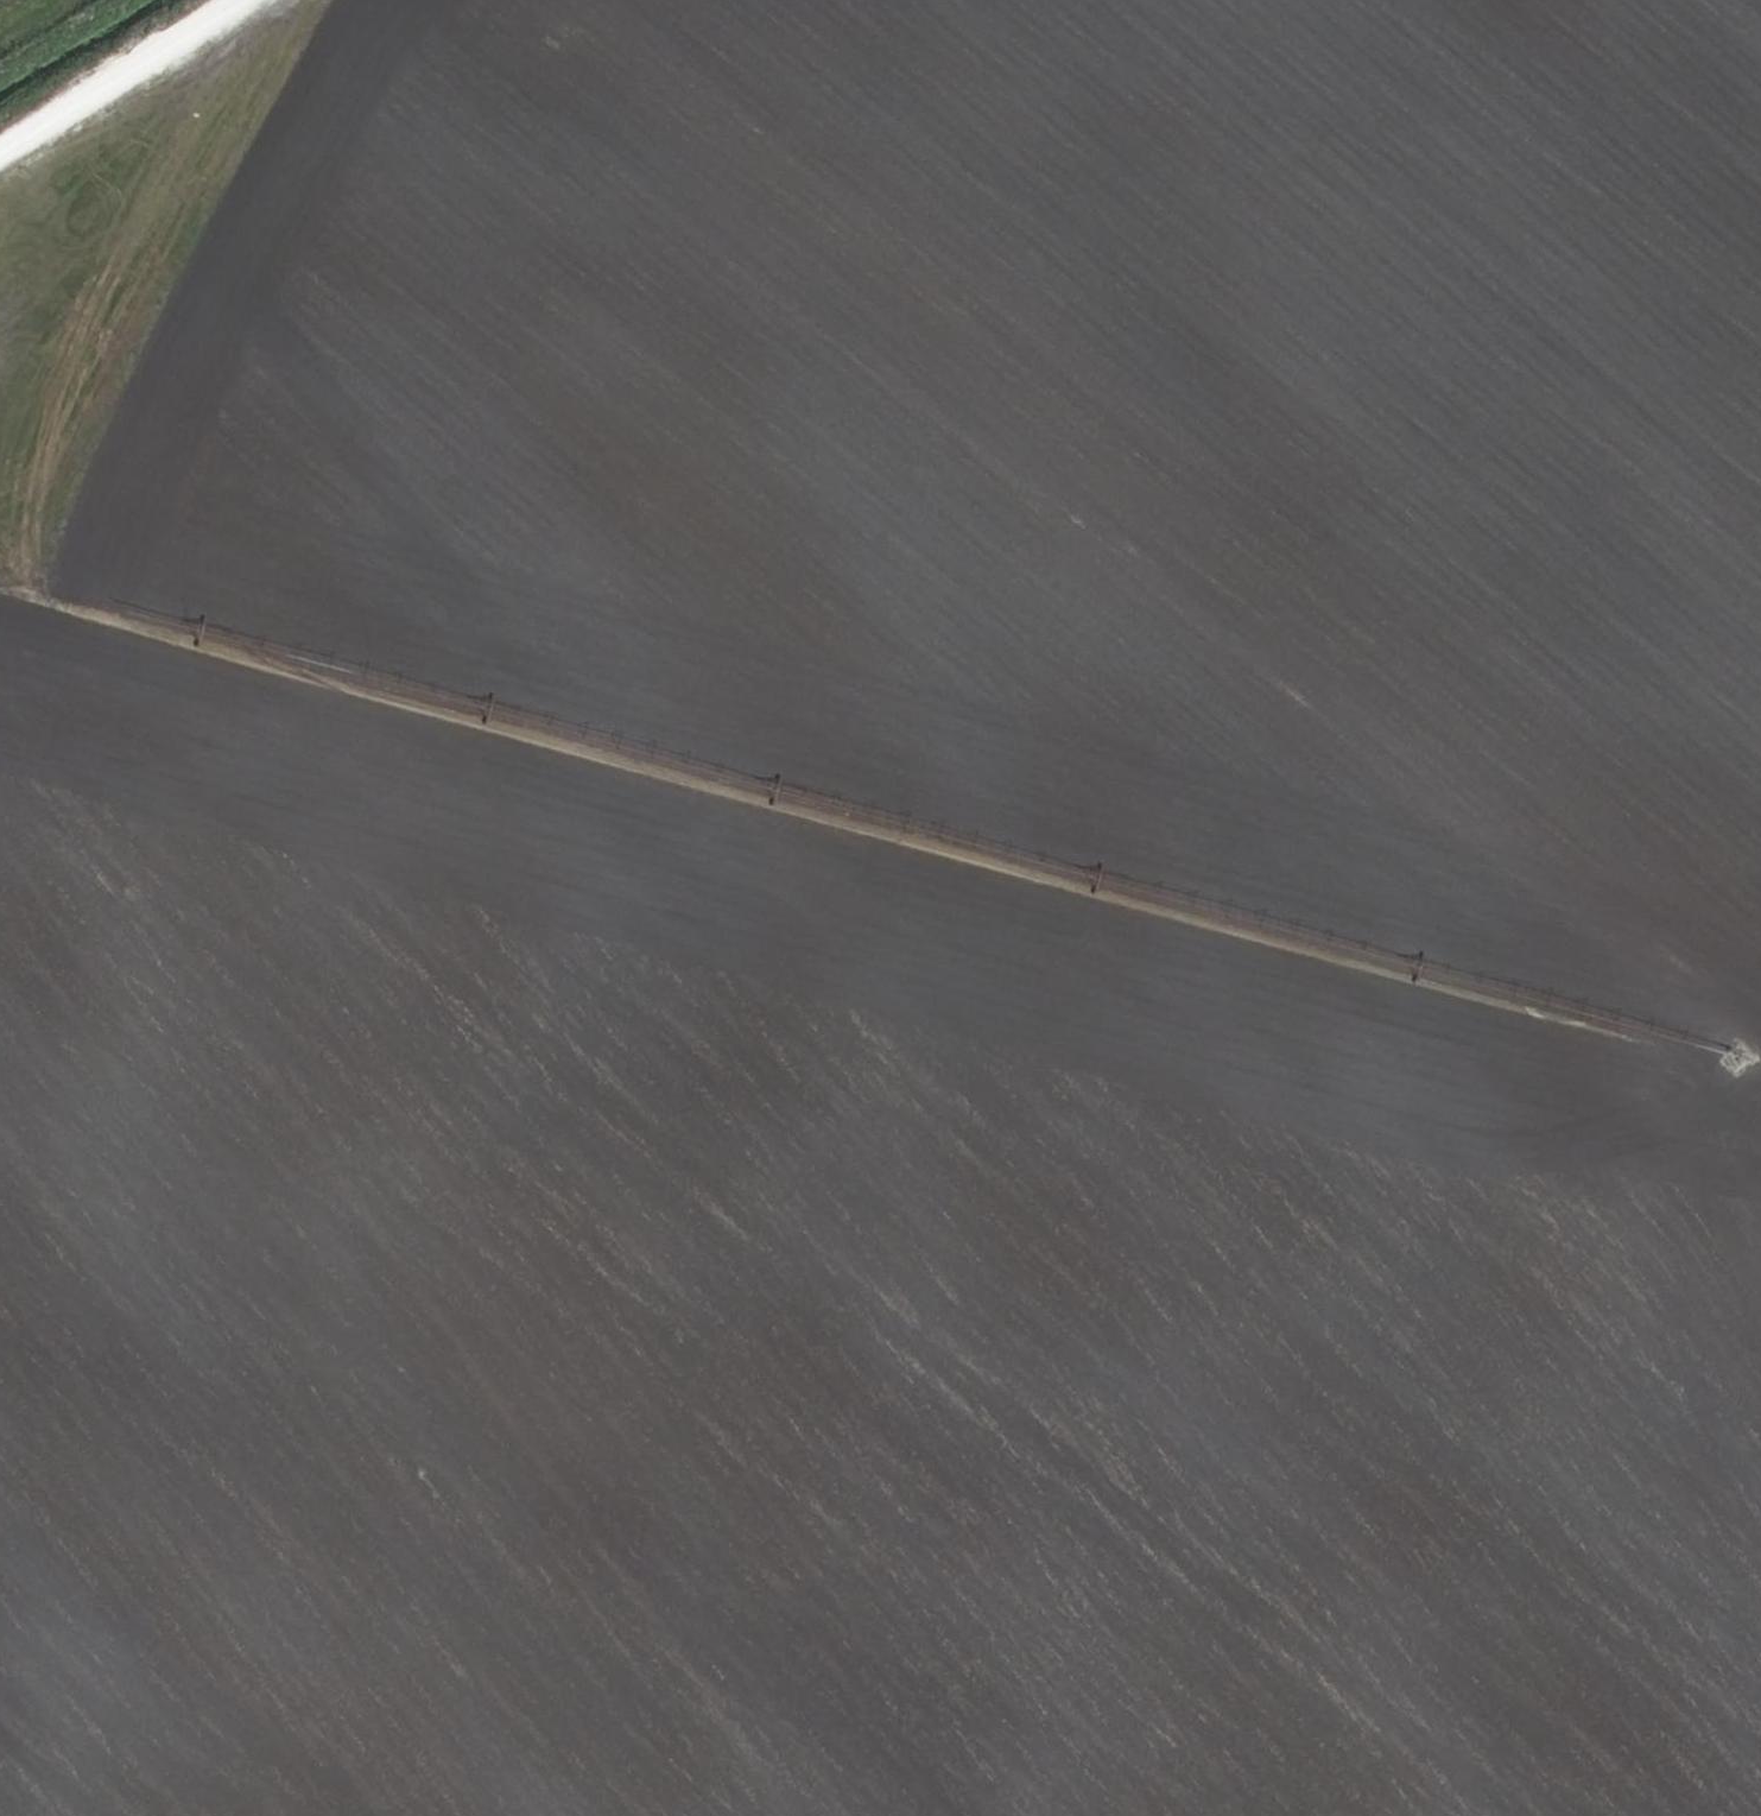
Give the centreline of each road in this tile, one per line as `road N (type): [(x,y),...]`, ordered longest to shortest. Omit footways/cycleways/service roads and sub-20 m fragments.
road 1 (track): [(0,145),(238,0)]

